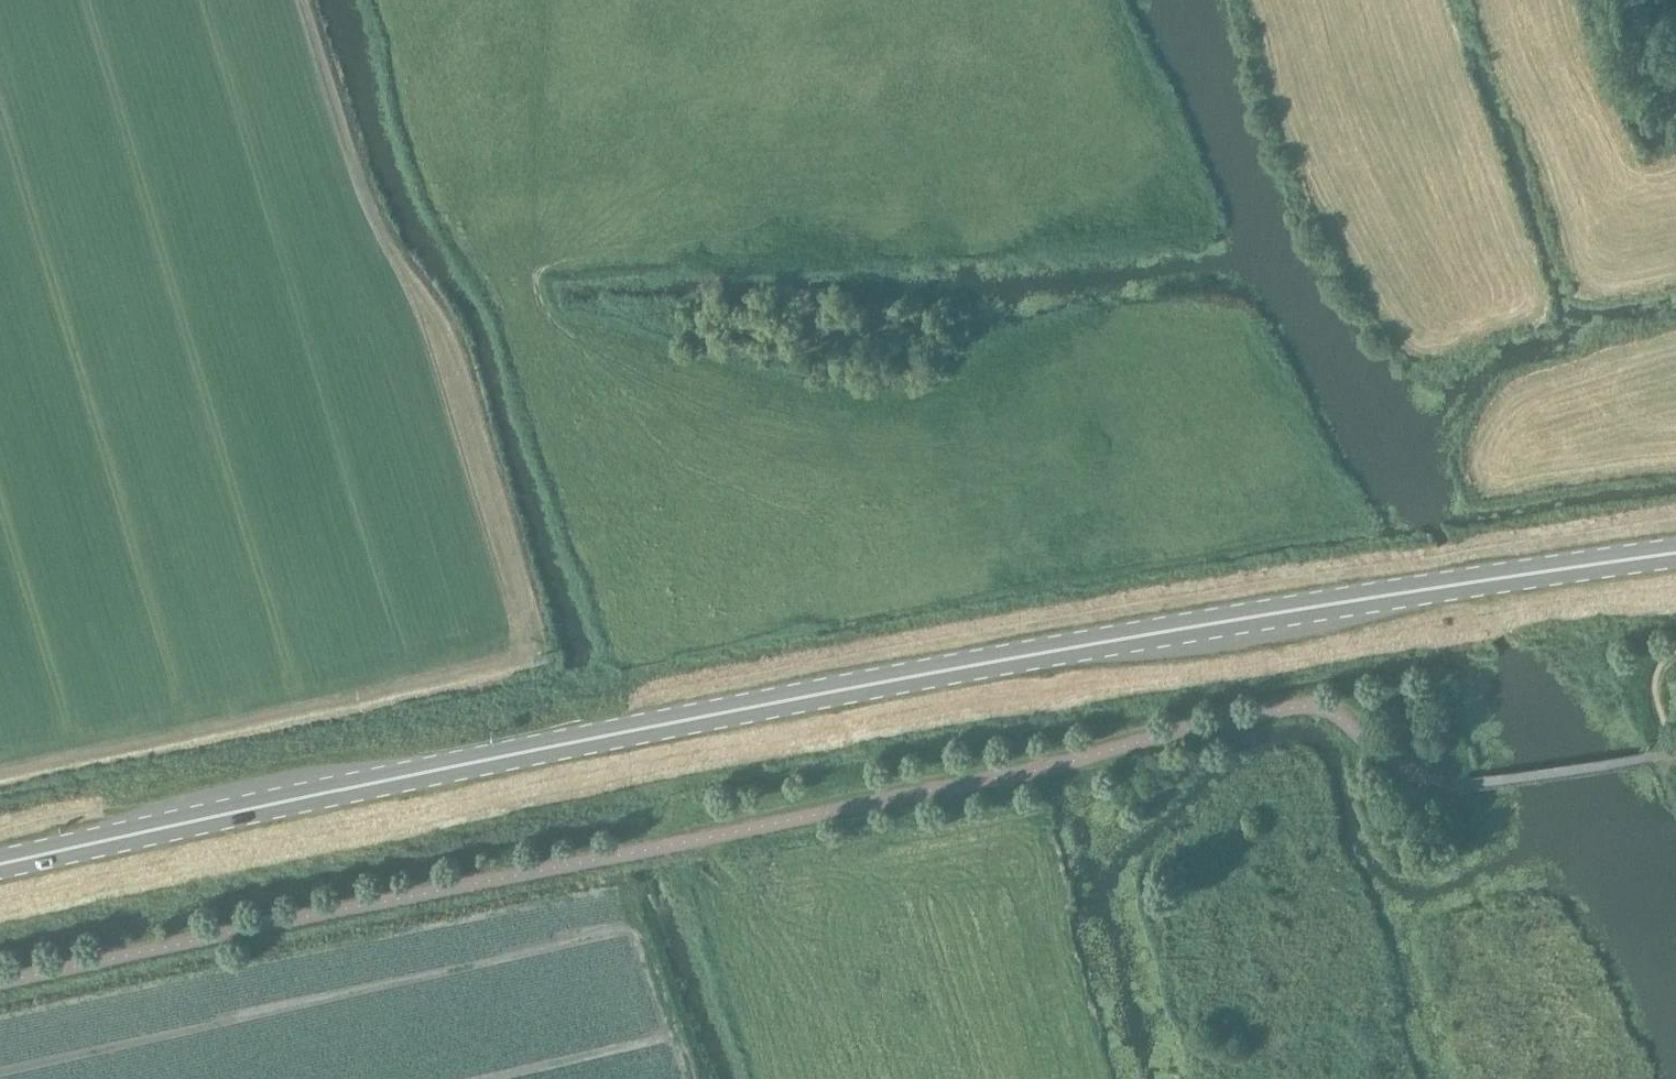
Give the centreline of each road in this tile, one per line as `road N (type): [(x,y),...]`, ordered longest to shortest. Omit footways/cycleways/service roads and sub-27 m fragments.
road 1 (secondary): [(1675,553),(917,677),(0,865)]

